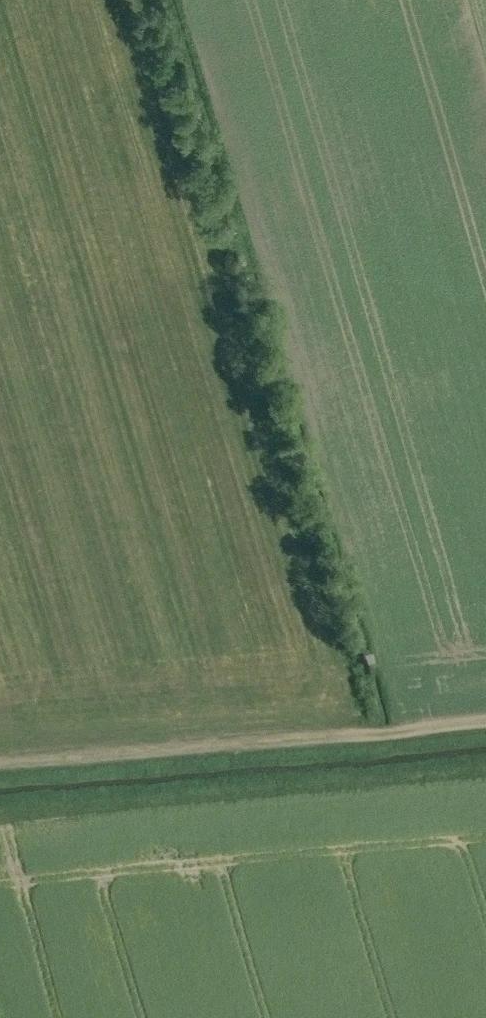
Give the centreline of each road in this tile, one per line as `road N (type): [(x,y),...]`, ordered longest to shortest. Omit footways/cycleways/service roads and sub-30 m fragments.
road 1 (track): [(485,726),(0,765)]

